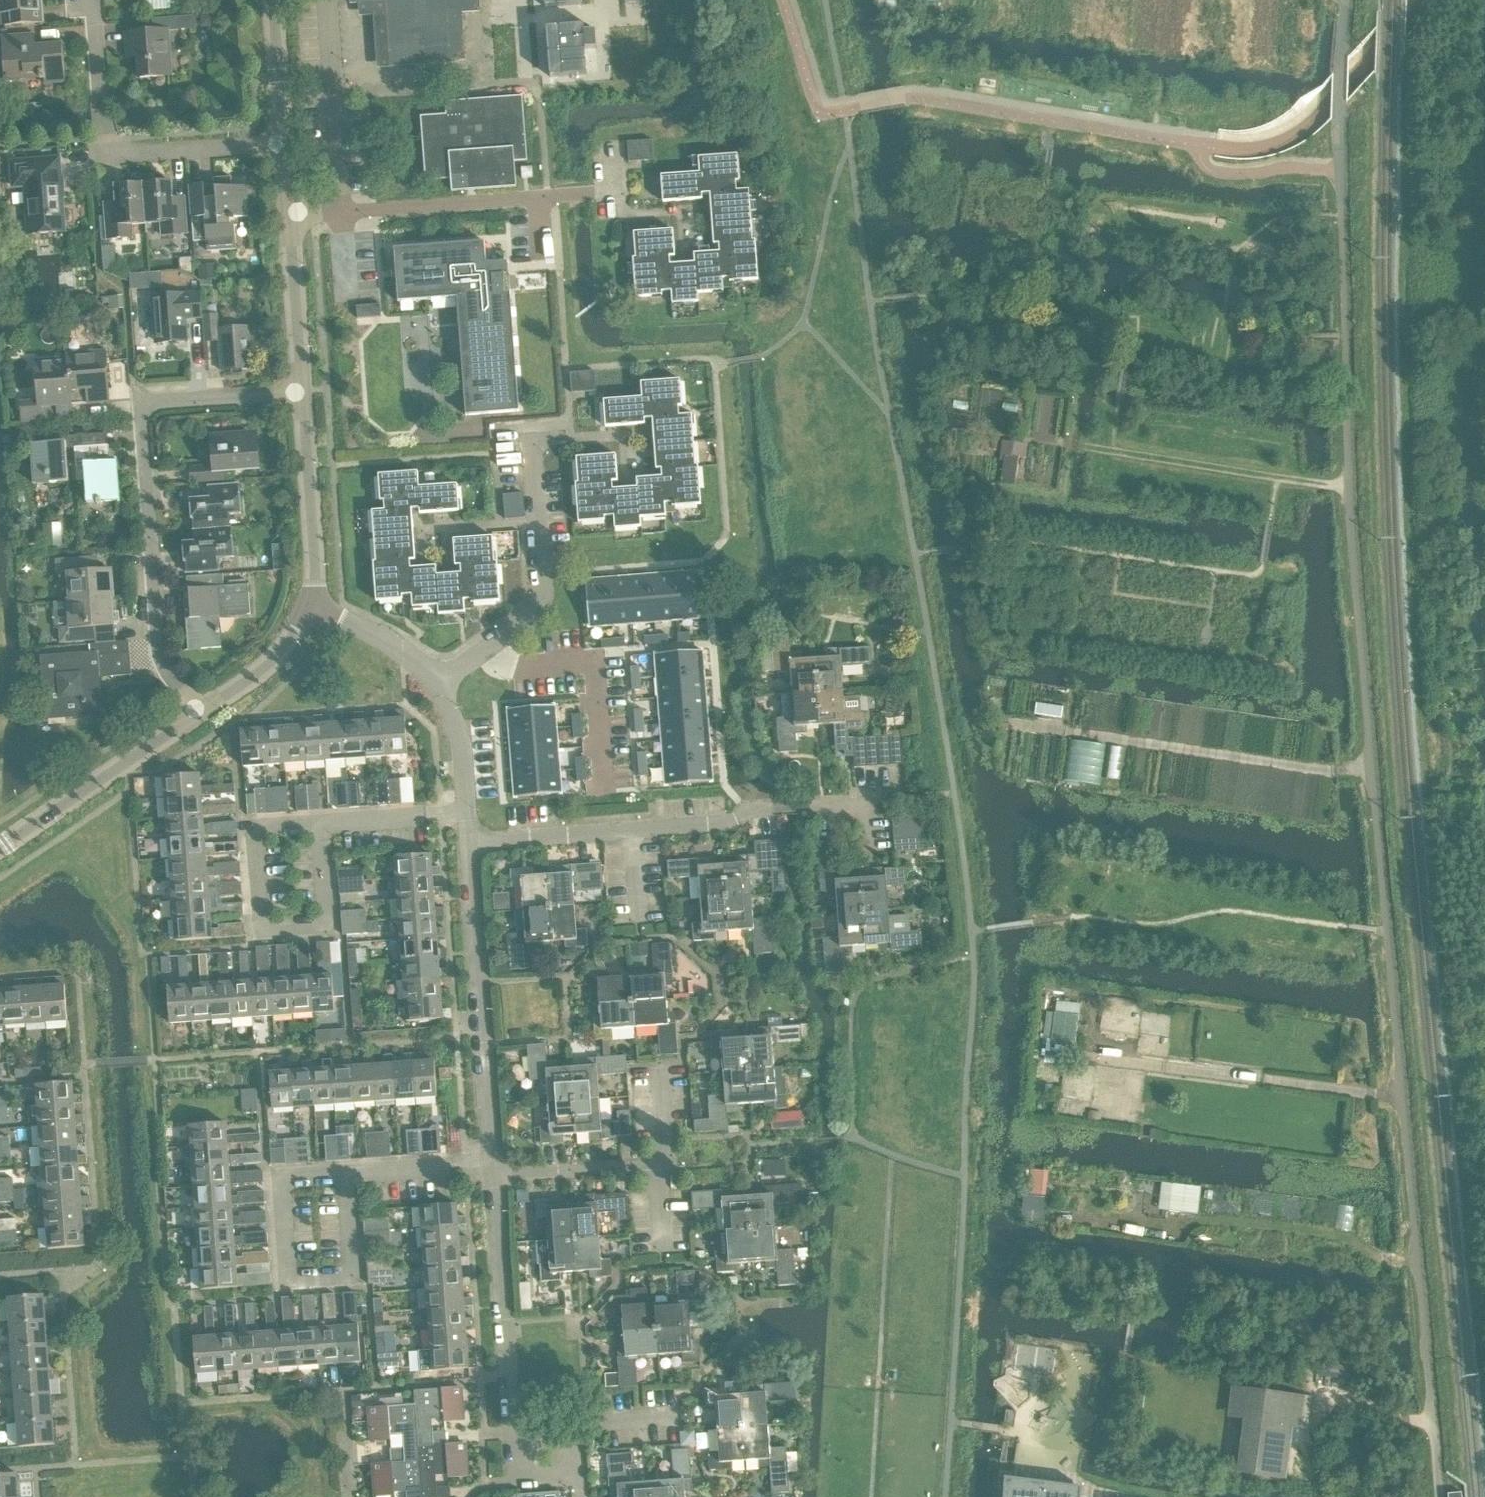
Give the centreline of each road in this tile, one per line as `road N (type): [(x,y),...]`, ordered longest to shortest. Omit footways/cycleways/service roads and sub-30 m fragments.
road 1 (residential): [(200,714),(159,650),(138,404),(305,389)]
road 2 (residential): [(283,141),(109,155),(88,0)]
road 3 (residential): [(292,212),(621,189)]
road 4 (residential): [(495,1157),(471,832)]
road 5 (residential): [(441,672),(542,599),(535,438),(571,432)]
road 6 (residential): [(279,1180),(286,1265),(295,1275),(350,1271),(357,1262),(350,1168)]
road 7 (residential): [(320,821),(327,915),(321,925),(269,928),(261,919),(254,834)]
road 8 (residential): [(512,1424),(496,1172)]
road 9 (tertiary): [(0,849),(200,714)]
road 10 (tertiary): [(312,604),(318,524),(305,389)]
road 11 (tertiary): [(305,389),(292,212)]
road 12 (residential): [(496,1172),(657,1161)]
road 13 (residential): [(471,832),(632,822)]
road 14 (tertiary): [(200,714),(275,658),(312,604)]
road 15 (residential): [(632,822),(758,816),(786,806)]
road 16 (residential): [(469,811),(320,821)]
road 17 (residential): [(441,672),(312,604)]
road 18 (residential): [(350,1168),(495,1157)]
road 19 (residential): [(469,811),(458,703),(441,672)]
road 20 (tertiary): [(271,0),(283,141)]

